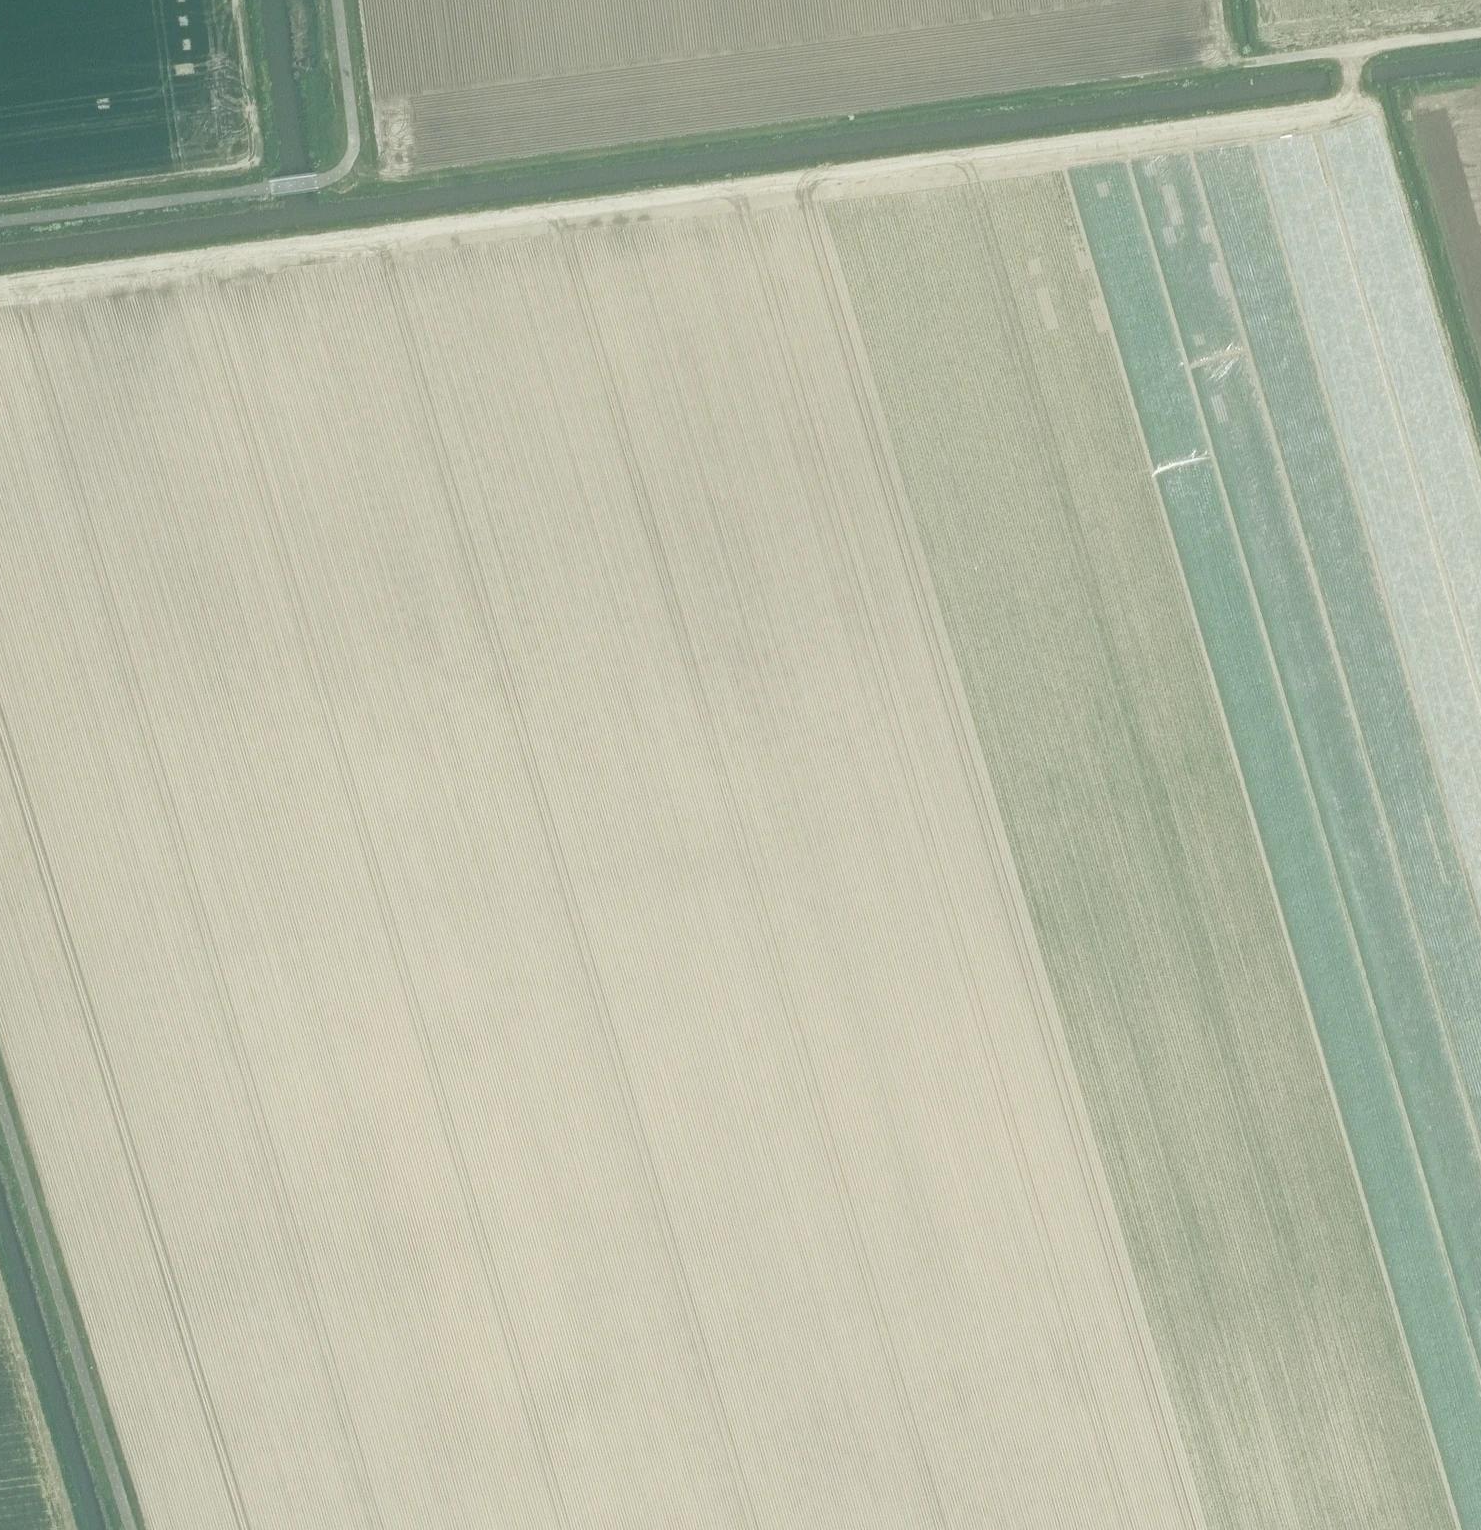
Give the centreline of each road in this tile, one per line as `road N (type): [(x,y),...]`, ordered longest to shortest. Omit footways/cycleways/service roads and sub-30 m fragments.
road 1 (track): [(1240,63),(382,181),(340,171)]
road 2 (track): [(1240,63),(1480,31)]

